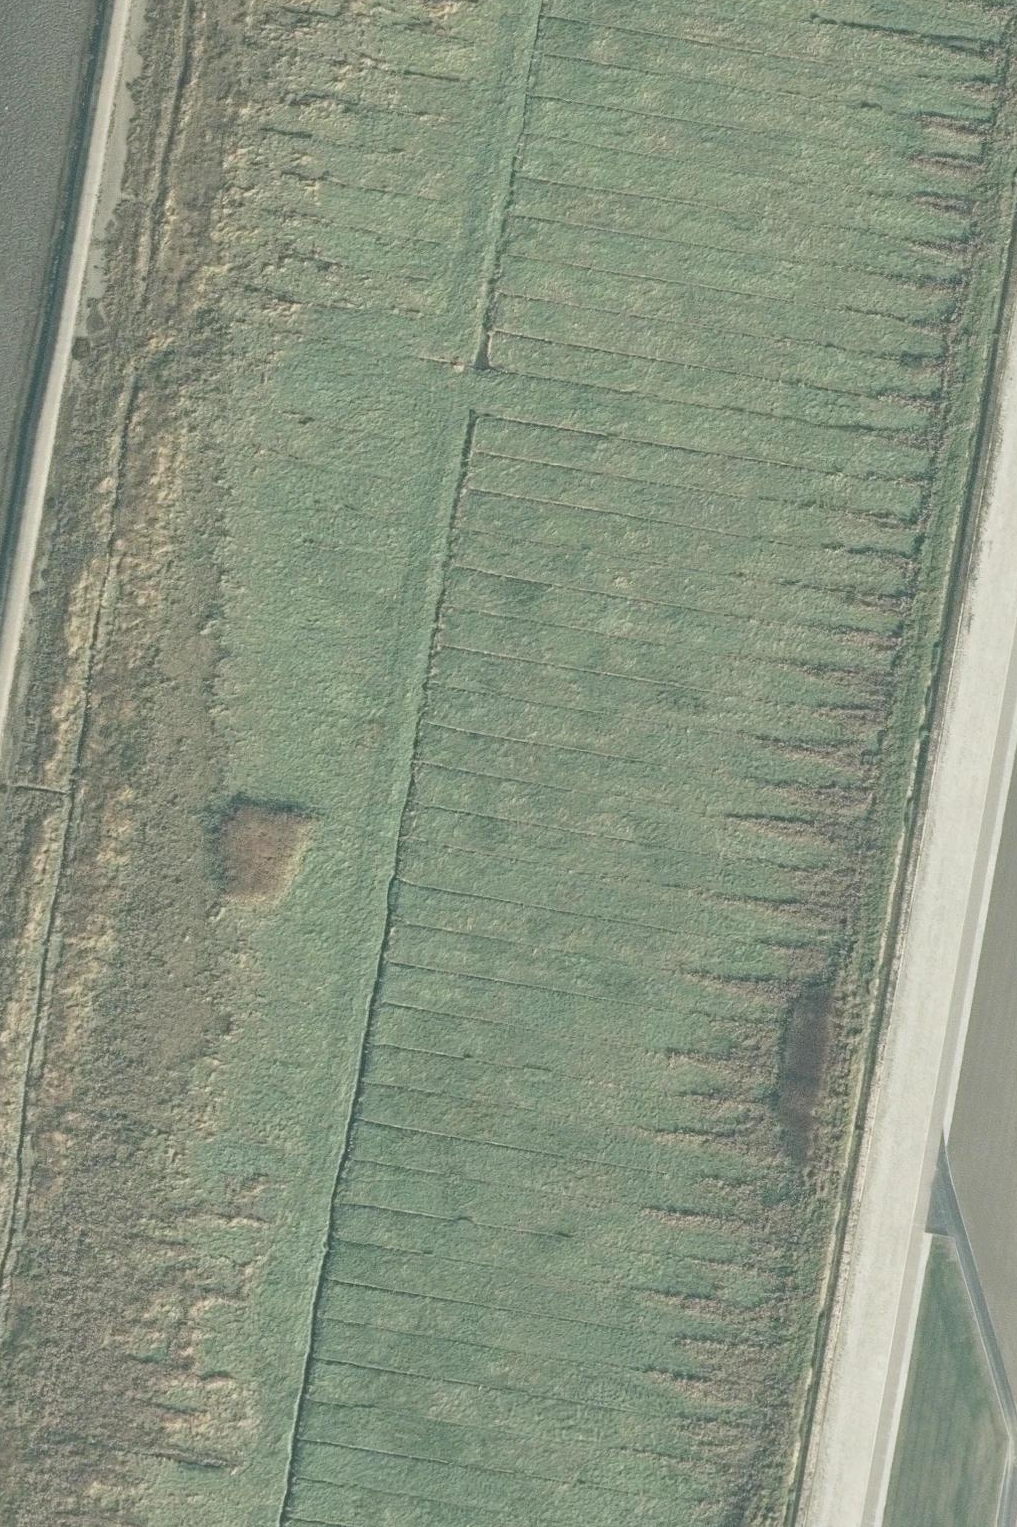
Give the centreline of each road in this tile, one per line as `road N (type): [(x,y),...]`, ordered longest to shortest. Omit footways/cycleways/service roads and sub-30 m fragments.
road 1 (track): [(1016,612),(876,1526)]

